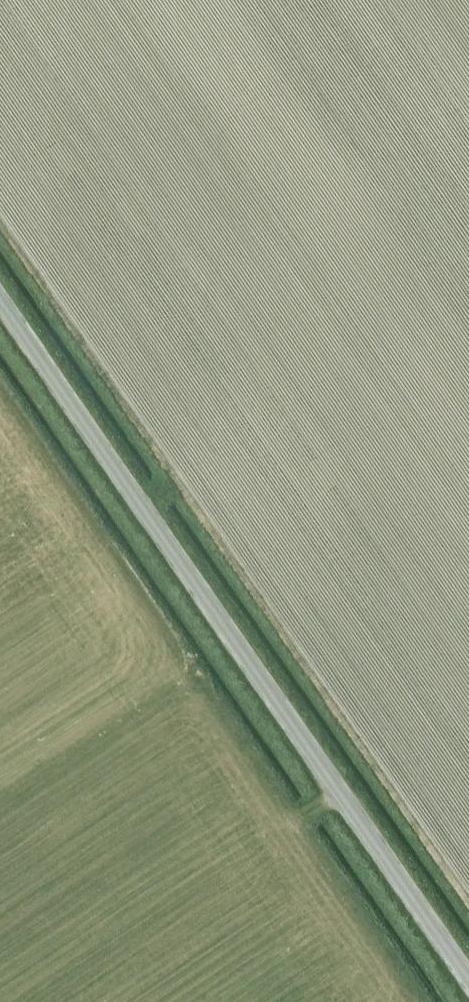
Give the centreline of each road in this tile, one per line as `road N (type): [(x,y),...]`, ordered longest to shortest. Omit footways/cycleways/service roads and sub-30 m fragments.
road 1 (unclassified): [(468,974),(0,301)]

